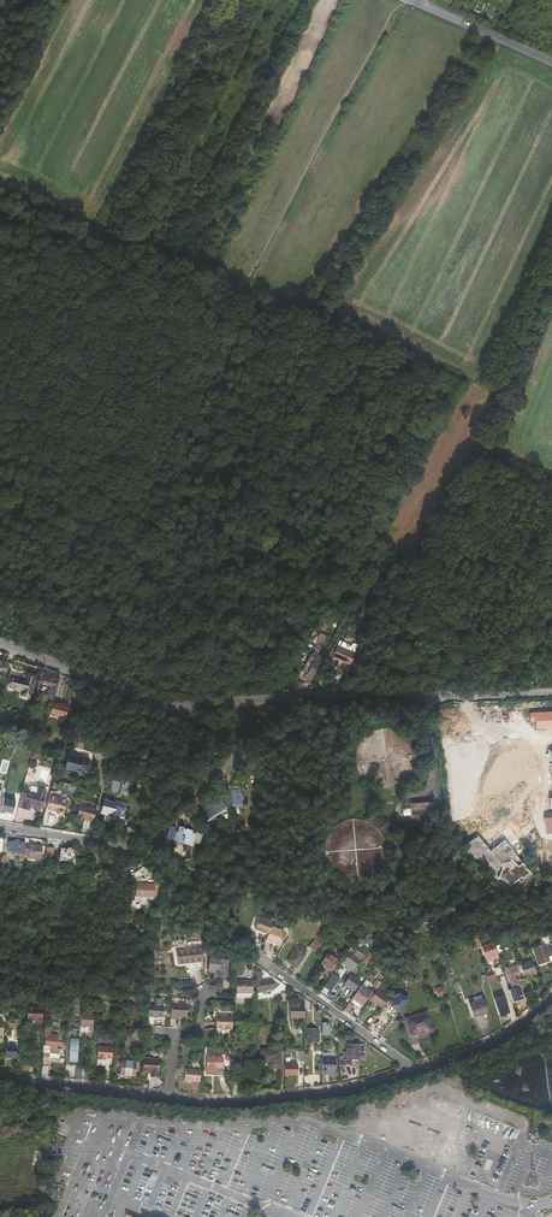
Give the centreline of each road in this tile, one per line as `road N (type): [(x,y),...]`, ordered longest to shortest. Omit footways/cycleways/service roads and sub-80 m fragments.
road 1 (residential): [(551,694),(159,706),(0,640)]
road 2 (track): [(551,483),(474,437),(490,407),(472,380),(331,310),(254,283)]
road 3 (track): [(254,283),(408,0)]
road 4 (track): [(254,283),(152,236),(66,230),(0,213)]
road 5 (residential): [(417,1069),(324,1094),(169,1098)]
road 6 (track): [(233,317),(152,494),(116,521)]
road 7 (track): [(0,307),(69,302),(233,317)]
road 8 (residential): [(260,954),(417,1069)]
road 9 (residential): [(169,1098),(0,1076)]
road 10 (residential): [(551,996),(482,1048),(417,1069)]
road 11 (unclassified): [(411,0),(551,63)]
road 12 (residential): [(0,827),(120,845)]

